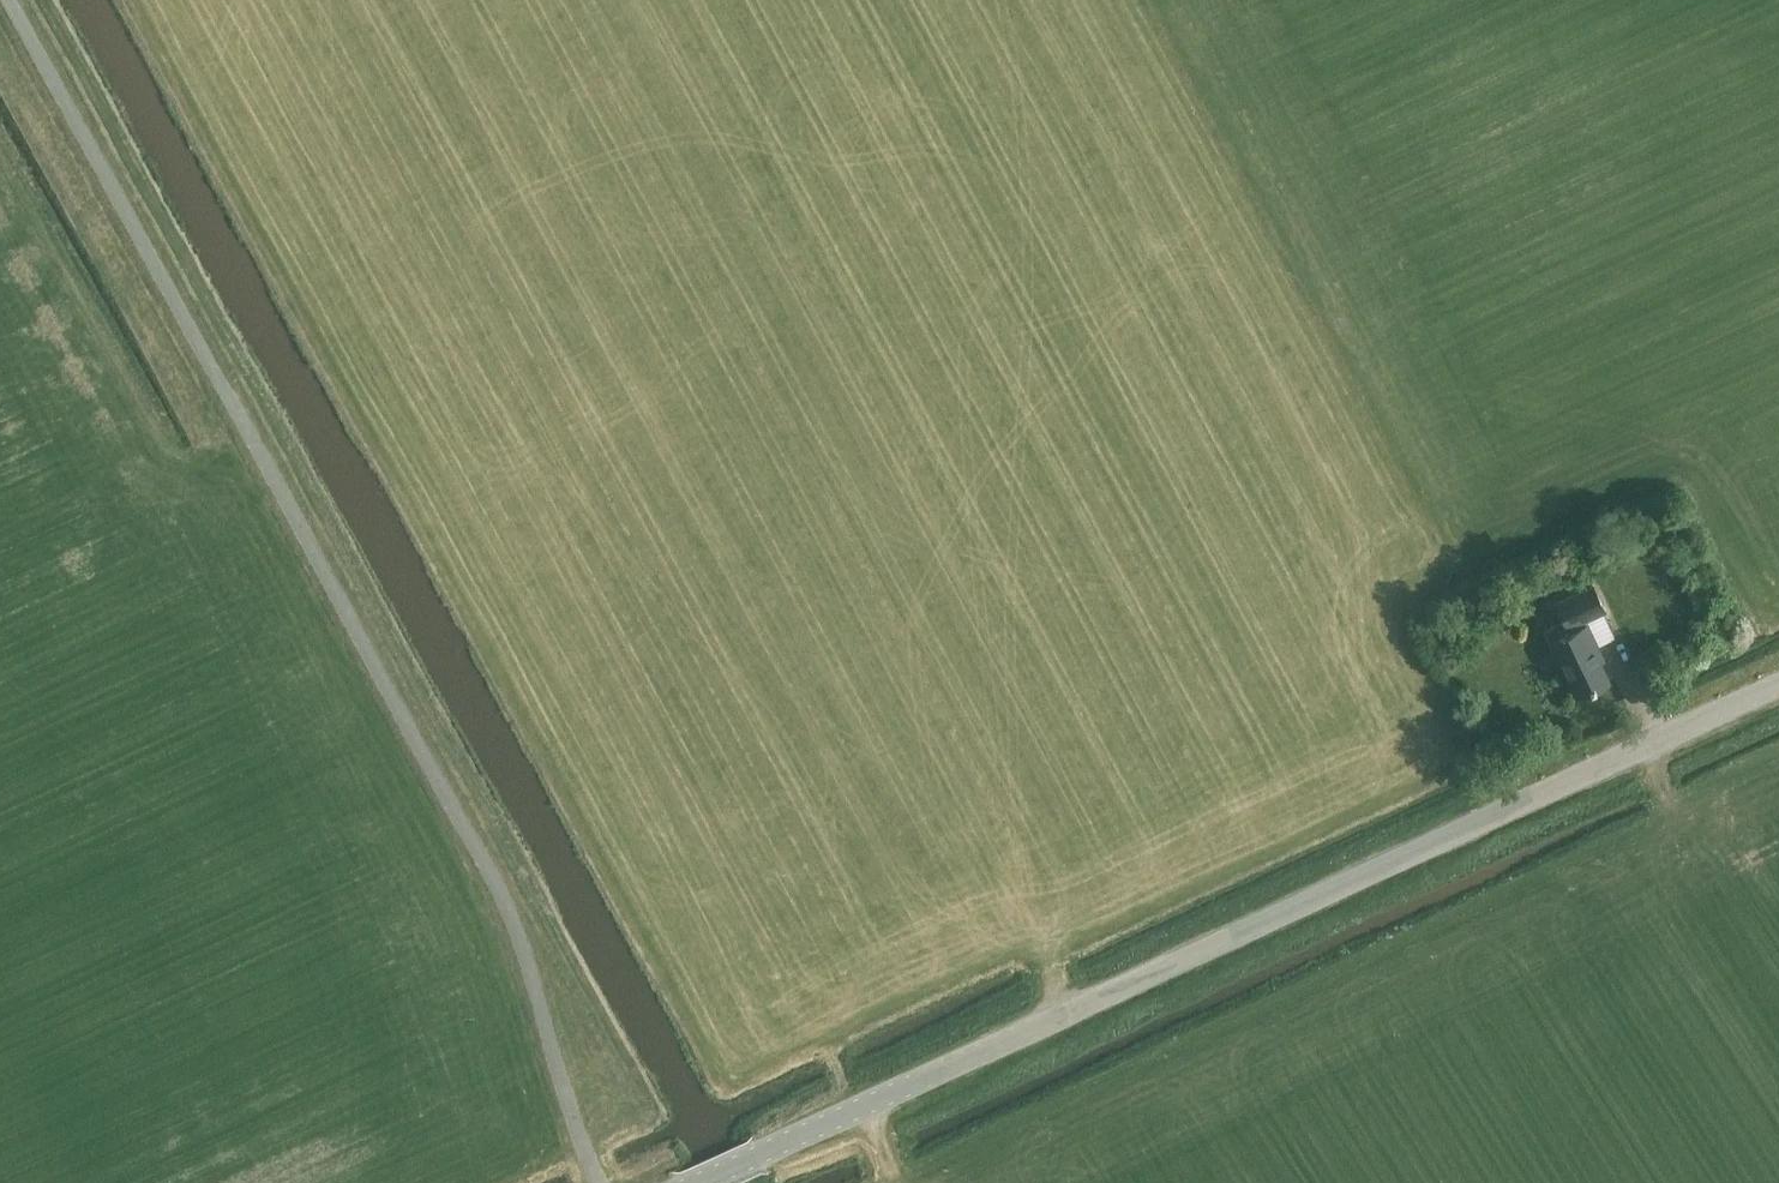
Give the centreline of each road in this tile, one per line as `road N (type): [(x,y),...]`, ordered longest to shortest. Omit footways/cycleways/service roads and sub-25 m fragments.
road 1 (tertiary): [(700,1182),(1778,689)]

